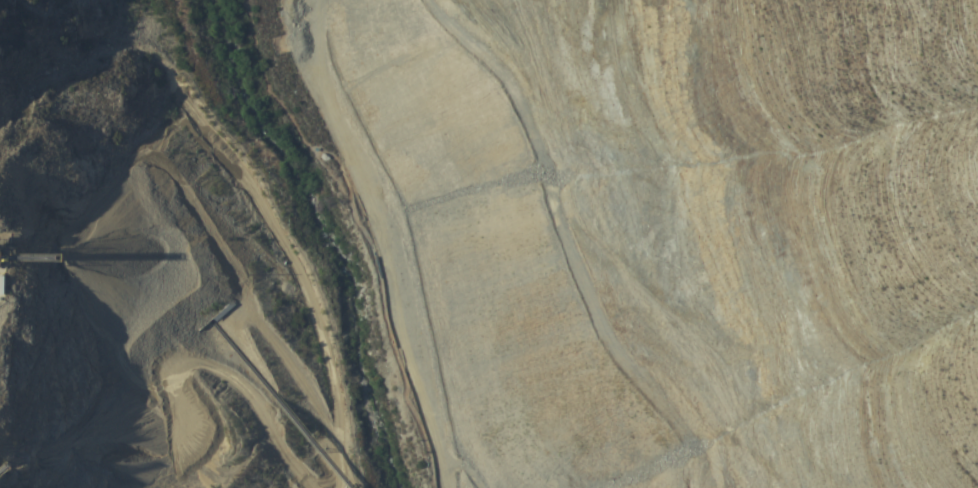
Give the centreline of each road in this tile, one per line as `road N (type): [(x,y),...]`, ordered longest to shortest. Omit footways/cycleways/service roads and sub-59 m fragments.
road 1 (track): [(452,487),(315,16)]

